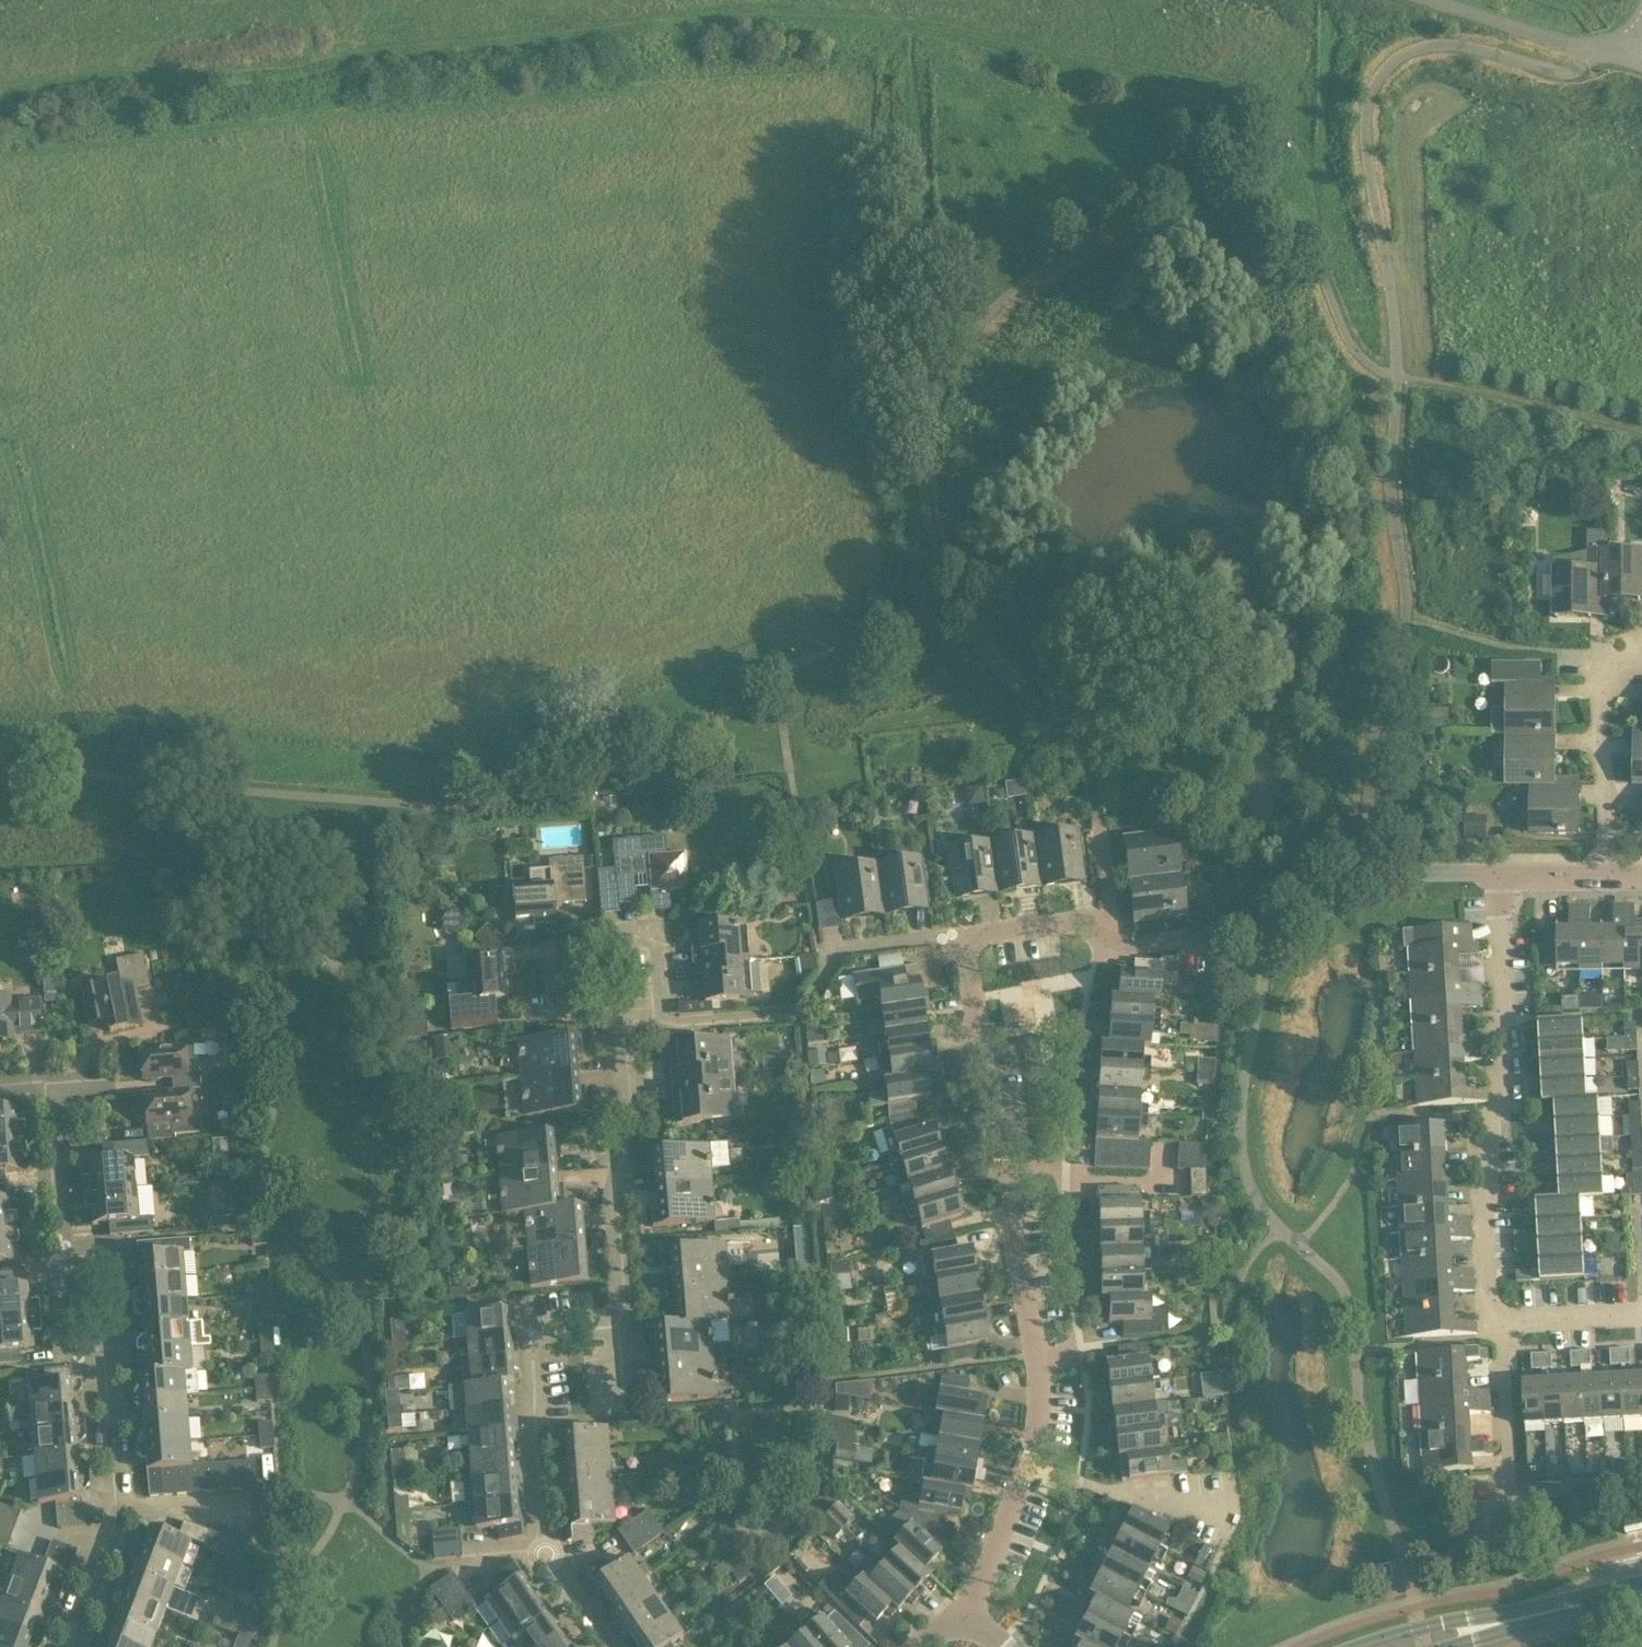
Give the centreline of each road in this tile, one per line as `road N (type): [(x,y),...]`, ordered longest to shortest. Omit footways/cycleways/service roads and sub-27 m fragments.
road 1 (residential): [(964,935),(1109,916),(1119,950),(1293,926),(1402,873),(1497,872)]
road 2 (residential): [(1503,1327),(1489,1300),(1483,1206),(1483,1145),(1501,1113),(1497,872)]
road 3 (residential): [(965,1610),(1028,1465),(1040,1415),(1038,1355),(1002,1174)]
road 4 (residential): [(658,1012),(679,1020),(798,1015),(843,954),(964,935)]
road 5 (residential): [(616,1646),(547,1549),(528,1329)]
road 6 (residential): [(626,1321),(616,1185),(633,1123),(615,1015)]
road 7 (residential): [(118,1504),(107,1347),(101,1338),(77,1338),(67,1328),(61,1245)]
road 8 (residential): [(615,1015),(560,1010),(552,979),(561,950),(647,940),(658,1012)]
road 9 (tertiary): [(1397,1646),(1641,1590)]
road 10 (residential): [(1002,1174),(964,935)]
road 11 (residential): [(1613,873),(1616,810),(1594,738),(1594,640)]
road 12 (residential): [(1511,1534),(1503,1327)]
road 13 (residential): [(1161,1149),(1159,1182),(1100,1179),(1046,1165),(1002,1174)]
road 14 (unclassified): [(1430,0),(1588,49)]
road 15 (residential): [(61,1245),(54,1081)]
road 16 (residential): [(65,1646),(118,1504)]
road 17 (residential): [(118,1504),(266,1493)]
road 18 (residential): [(1503,1327),(1641,1319)]

